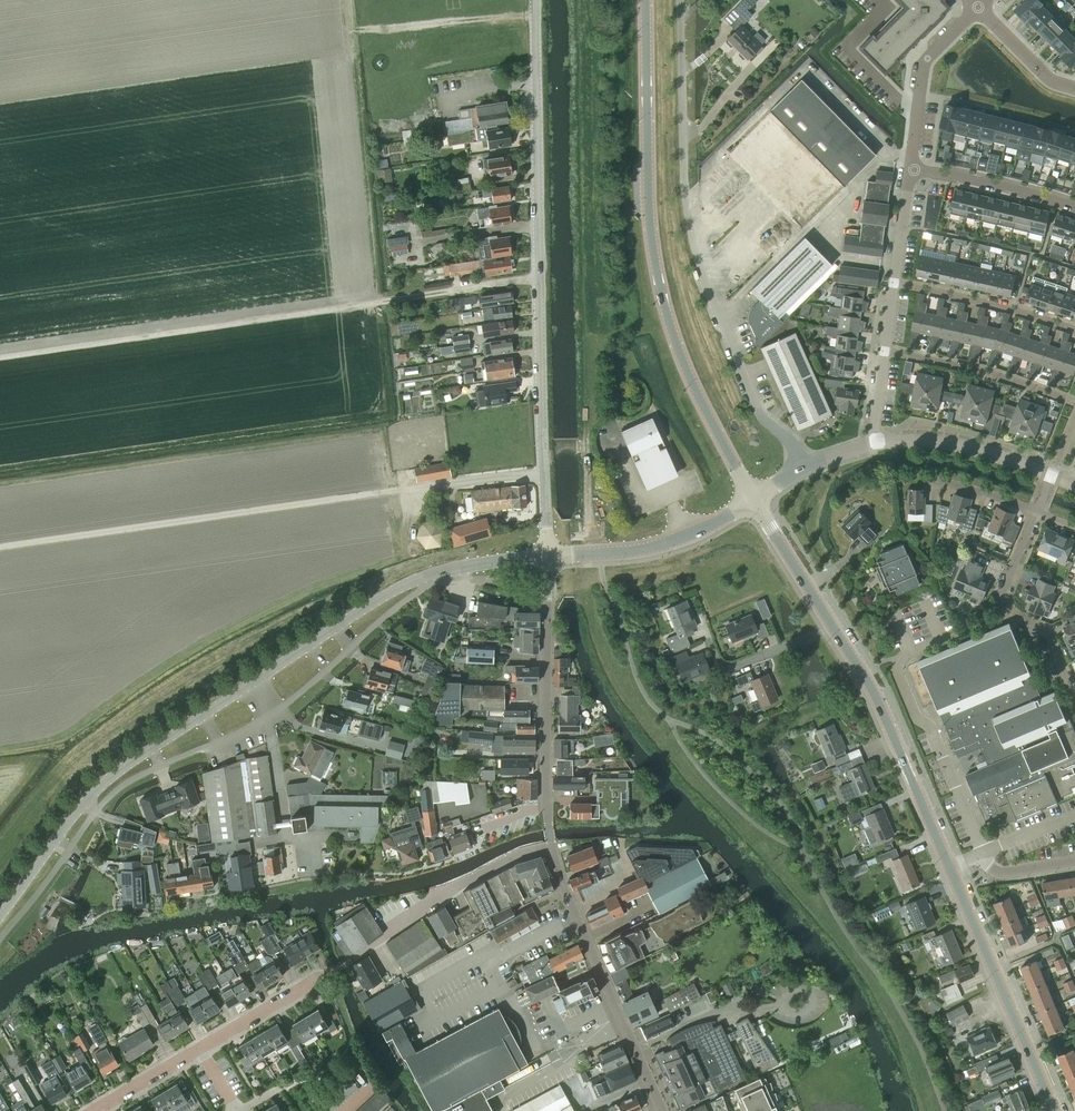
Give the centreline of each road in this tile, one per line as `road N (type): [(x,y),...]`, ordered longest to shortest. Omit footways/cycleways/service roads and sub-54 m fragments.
road 1 (unclassified): [(0,915),(69,820),(116,773),(370,604),(455,567)]
road 2 (unclassified): [(547,556),(535,0)]
road 3 (track): [(592,553),(578,0)]
road 4 (track): [(0,357),(538,278)]
road 5 (secondary): [(753,498),(692,384),(660,289),(649,203),(645,0)]
road 6 (unclassified): [(803,466),(793,445),(761,417),(698,267),(684,181),(681,0)]
road 7 (secondary): [(950,867),(872,690),(753,498)]
road 8 (secondary): [(1054,1110),(950,867)]
road 9 (residential): [(983,853),(905,668),(913,654),(944,641)]
road 10 (tertiary): [(547,806),(547,556)]
road 11 (residential): [(349,961),(485,871),(551,847)]
road 12 (residential): [(1074,696),(1047,634),(1010,617),(1001,595),(1037,510)]
road 13 (tertiary): [(635,1051),(551,847)]
road 14 (tertiary): [(753,498),(667,542),(547,556)]
road 15 (residential): [(884,351),(1074,402)]
road 16 (residential): [(1074,330),(894,284)]
road 17 (residential): [(910,168),(926,58),(977,8)]
road 18 (residential): [(1051,475),(966,446),(877,442)]
road 19 (residential): [(1074,206),(910,168)]
road 20 (residential): [(635,1051),(692,1020),(776,1009)]
road 21 (residential): [(201,1049),(328,975)]
road 22 (residential): [(977,8),(1074,90)]
road 23 (residential): [(96,1110),(201,1049)]

